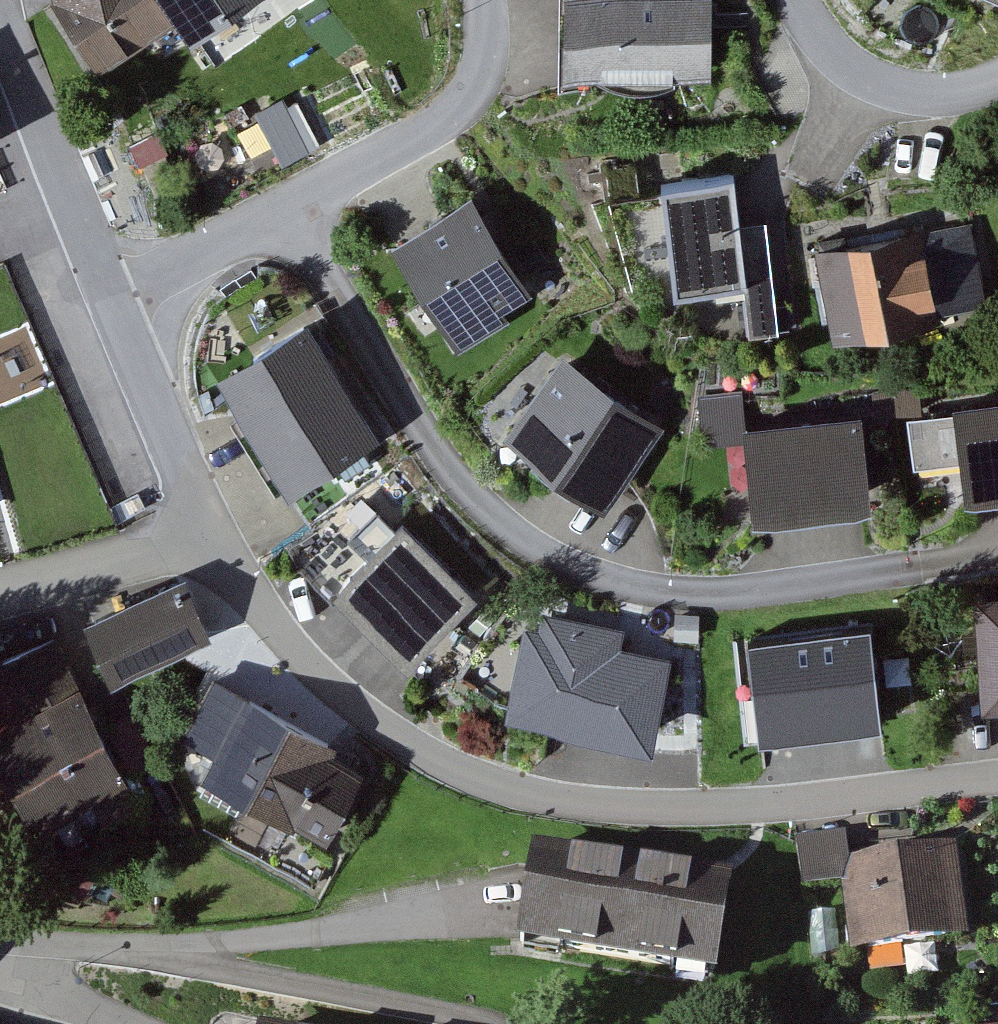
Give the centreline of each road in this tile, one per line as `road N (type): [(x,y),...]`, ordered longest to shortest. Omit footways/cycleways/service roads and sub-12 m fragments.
road 1 (residential): [(205,525),(303,658),(409,746),(551,799),(728,807),(997,774)]
road 2 (residential): [(286,207),(426,449),(495,514),(573,561),(655,589),(732,587),(997,550)]
road 3 (residential): [(0,2),(107,292)]
road 4 (residential): [(286,207),(438,122),(472,81),(479,0)]
road 5 (residential): [(107,292),(205,525)]
road 6 (residential): [(803,0),(835,46),(896,82),(945,86),(997,75)]
road 7 (residential): [(205,525),(129,557),(0,593)]
road 8 (residential): [(107,292),(286,207)]

